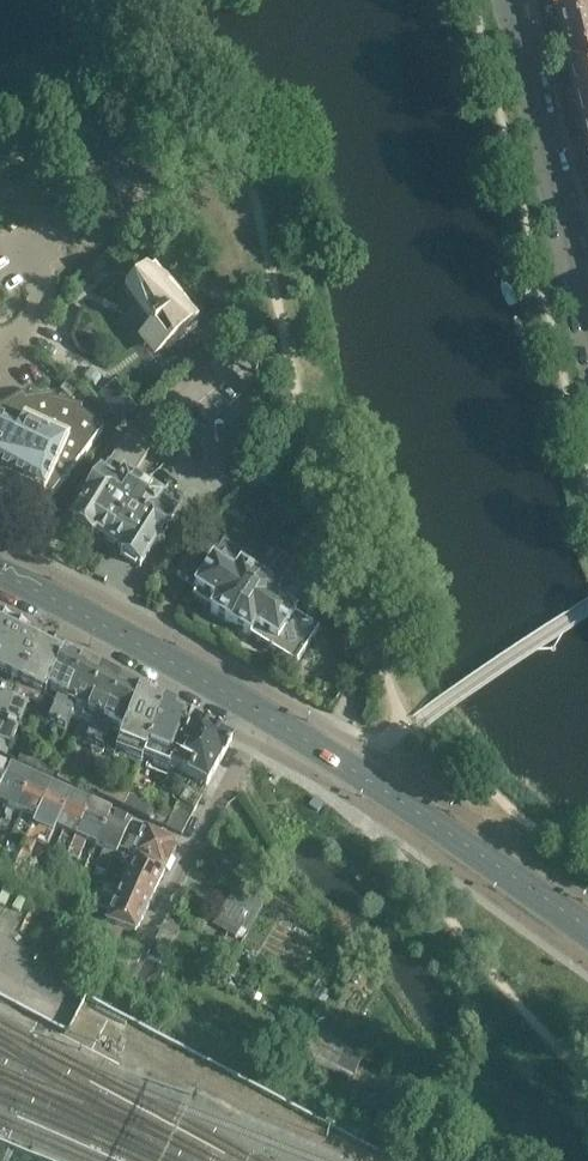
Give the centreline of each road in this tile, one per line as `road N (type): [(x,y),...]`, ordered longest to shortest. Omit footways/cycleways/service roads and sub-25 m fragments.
road 1 (residential): [(587,325),(509,0)]
road 2 (primary): [(262,716),(0,573)]
road 3 (primary): [(500,867),(262,716)]
road 4 (residential): [(262,716),(144,945)]
road 5 (track): [(144,945),(306,1026)]

